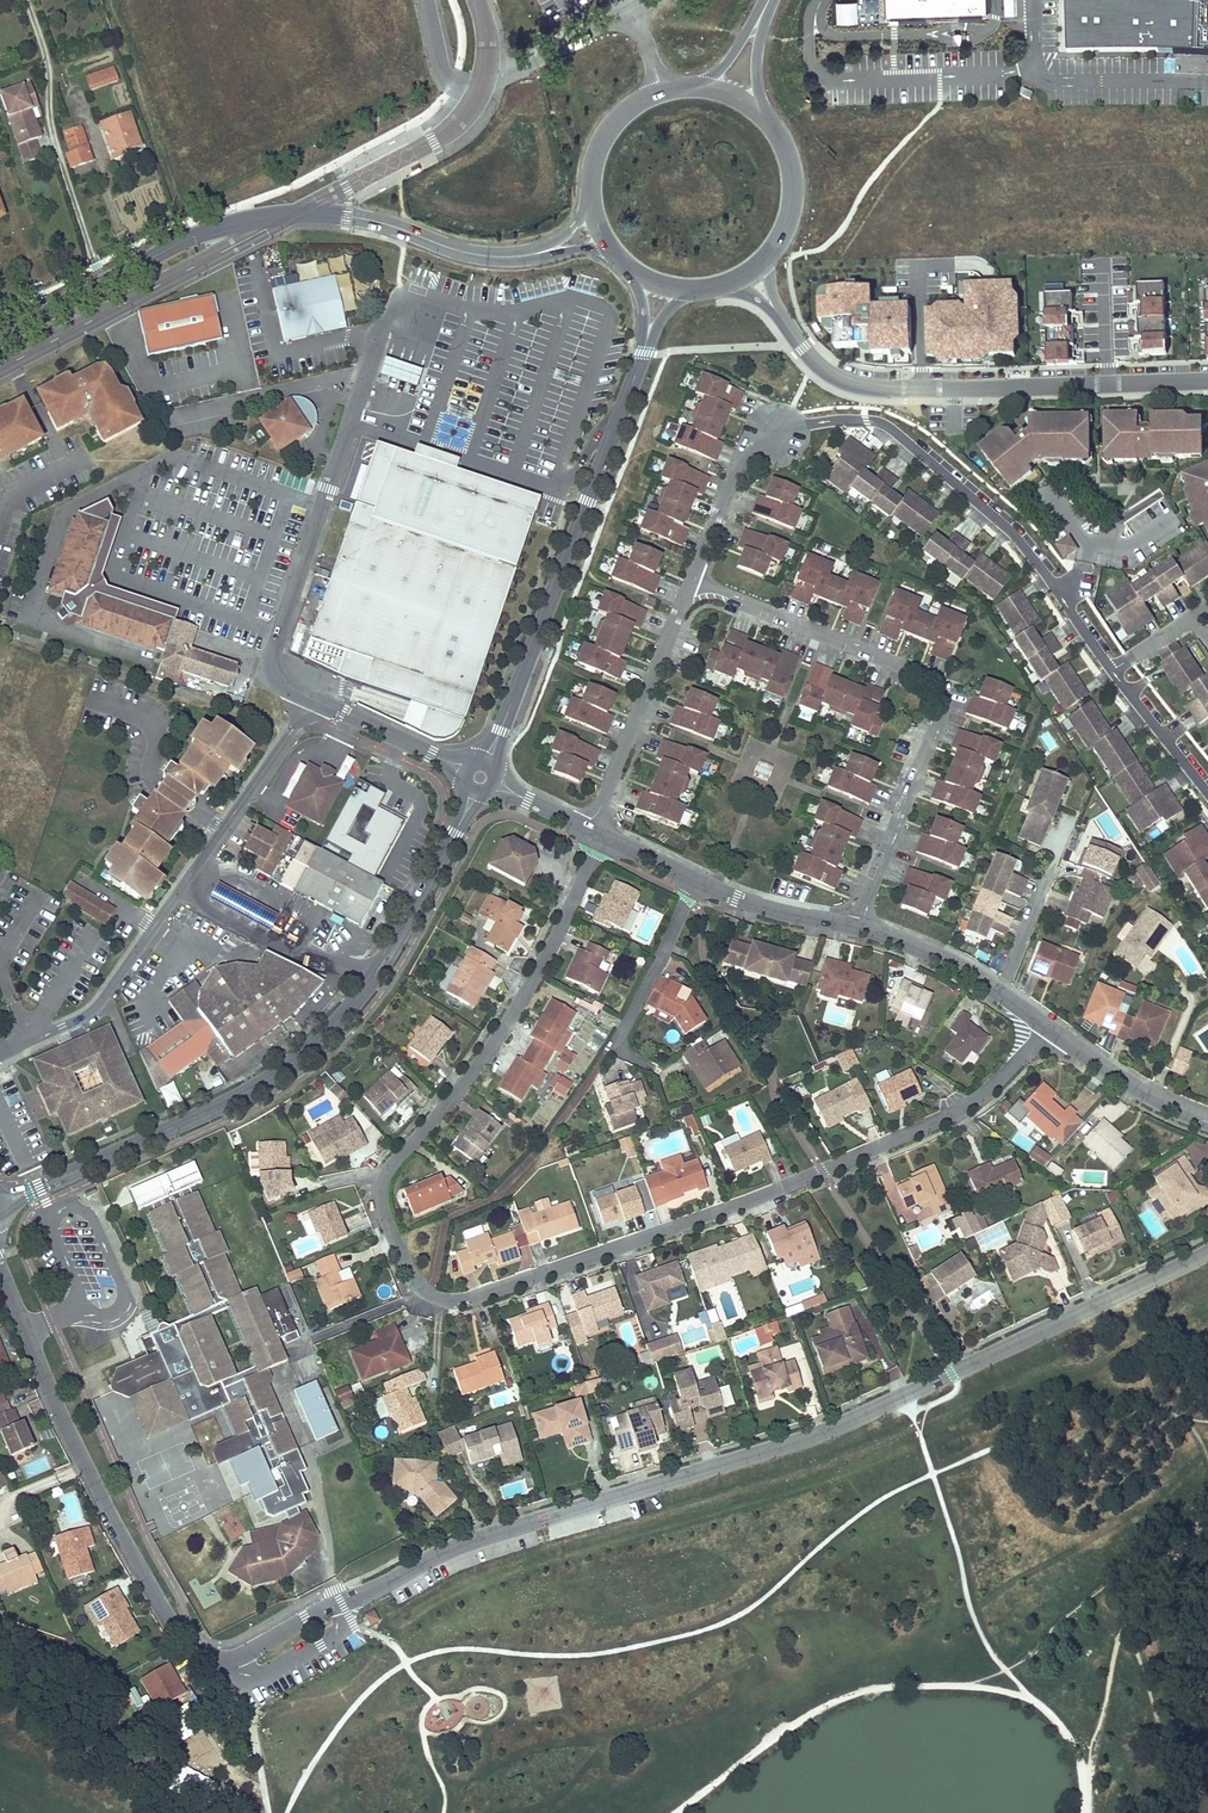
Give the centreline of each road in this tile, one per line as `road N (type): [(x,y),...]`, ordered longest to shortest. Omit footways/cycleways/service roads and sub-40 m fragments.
road 1 (residential): [(0,1270),(65,1427),(126,1545),(180,1635),(221,1659),(457,1547),(822,1433),(1207,1252)]
road 2 (residential): [(601,835),(558,936),(500,1033),(385,1172),(383,1212),(428,1294),(470,1296),(822,1171),(978,1099),(1046,1026)]
road 3 (primary): [(0,1201),(232,1100),(313,1046),(373,979),(481,777)]
road 4 (tertiary): [(0,337),(194,236),(272,215),(347,215),(478,255),(538,253)]
road 5 (residential): [(859,928),(945,714),(943,690),(930,675),(693,579)]
road 6 (residential): [(750,271),(823,369),(853,387),(1207,383)]
road 7 (residential): [(0,1054),(99,1003),(313,697)]
road 8 (residential): [(313,697),(272,675),(274,650),(376,354),(411,292)]
road 9 (residential): [(1119,665),(1022,532),(912,437),(863,416),(773,434)]
road 10 (primary): [(481,777),(624,407)]
road 11 (residential): [(588,829),(693,579)]
road 12 (track): [(119,0),(167,126),(219,228)]
road 13 (residential): [(697,880),(614,1048),(656,1070)]
road 14 (residential): [(427,0),(444,72),(467,84),(497,79),(587,31)]
road 15 (residential): [(1046,1026),(959,967),(859,928)]
road 16 (residential): [(1207,1121),(1121,1079),(1046,1026)]
road 17 (residential): [(481,777),(313,697)]
road 18 (primary): [(750,271),(786,223),(793,194),(790,164),(759,113)]
road 19 (residential): [(693,579),(741,459),(773,434)]
road 20 (residential): [(859,928),(697,880)]
road 21 (residential): [(1207,785),(1119,665)]
road 22 (primary): [(663,92),(631,108),(607,133),(594,165),(592,200)]

